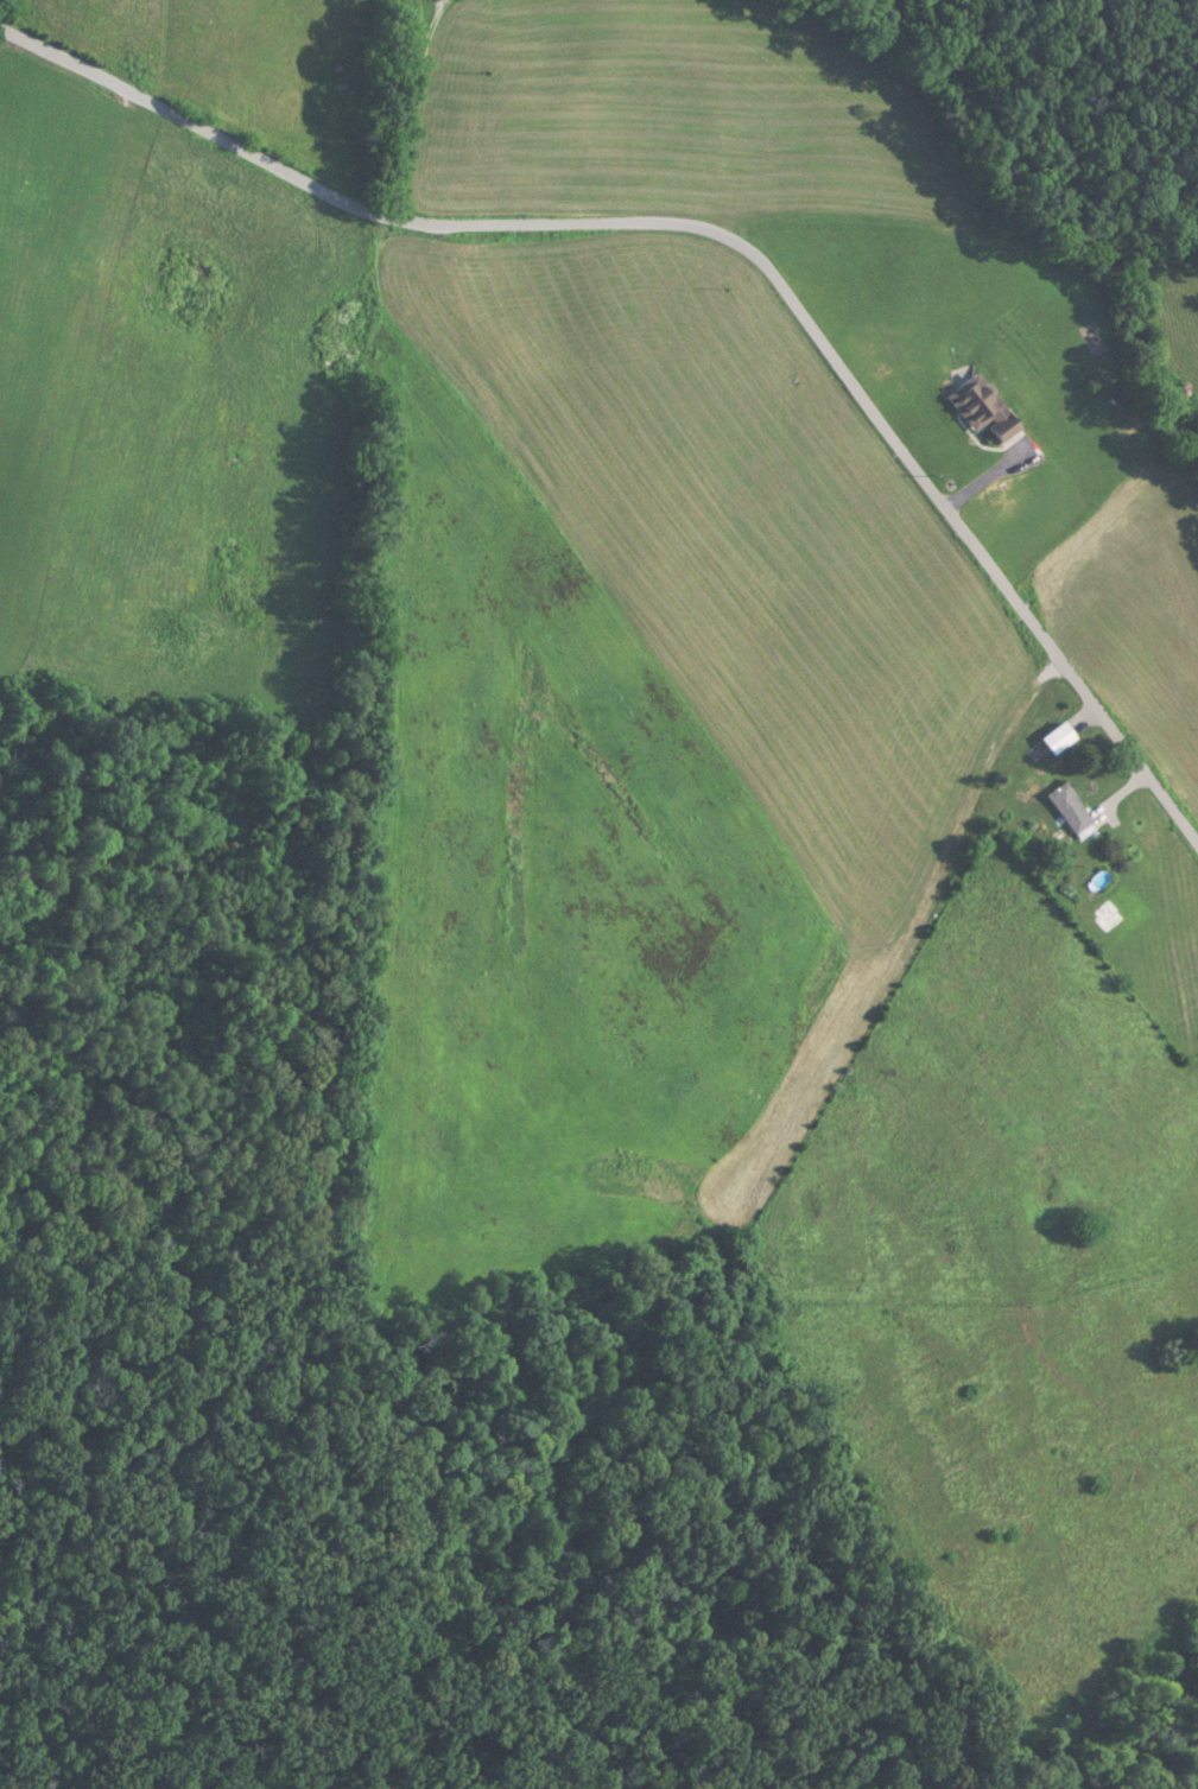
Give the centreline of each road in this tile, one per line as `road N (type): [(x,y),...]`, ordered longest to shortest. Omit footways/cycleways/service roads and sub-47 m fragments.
road 1 (residential): [(1197,858),(784,298),(290,189),(0,41)]

